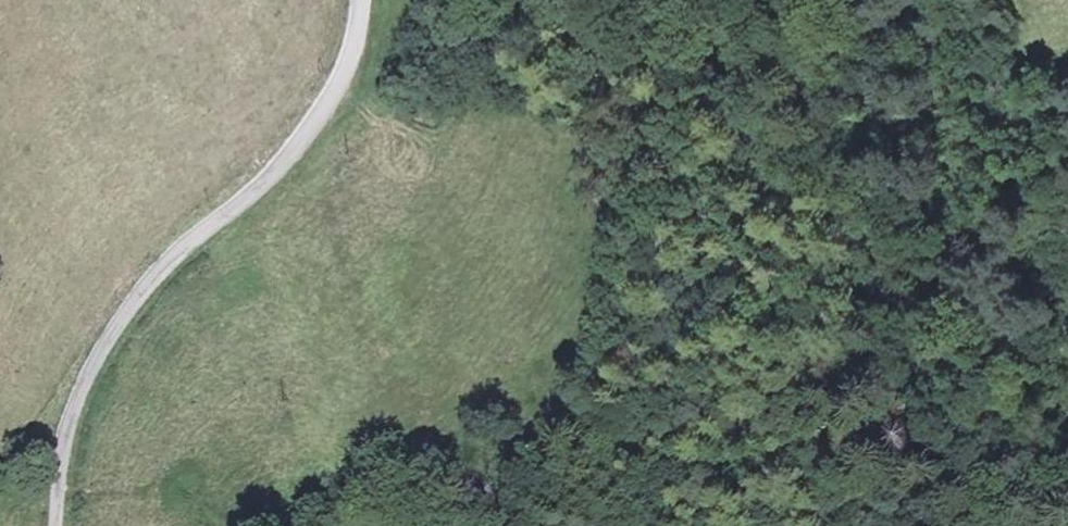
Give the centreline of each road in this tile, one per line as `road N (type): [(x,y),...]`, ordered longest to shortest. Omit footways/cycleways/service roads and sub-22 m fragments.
road 1 (residential): [(361,0),(346,75),(316,129),(262,187),(174,255),(98,349),(60,439),(51,525)]

